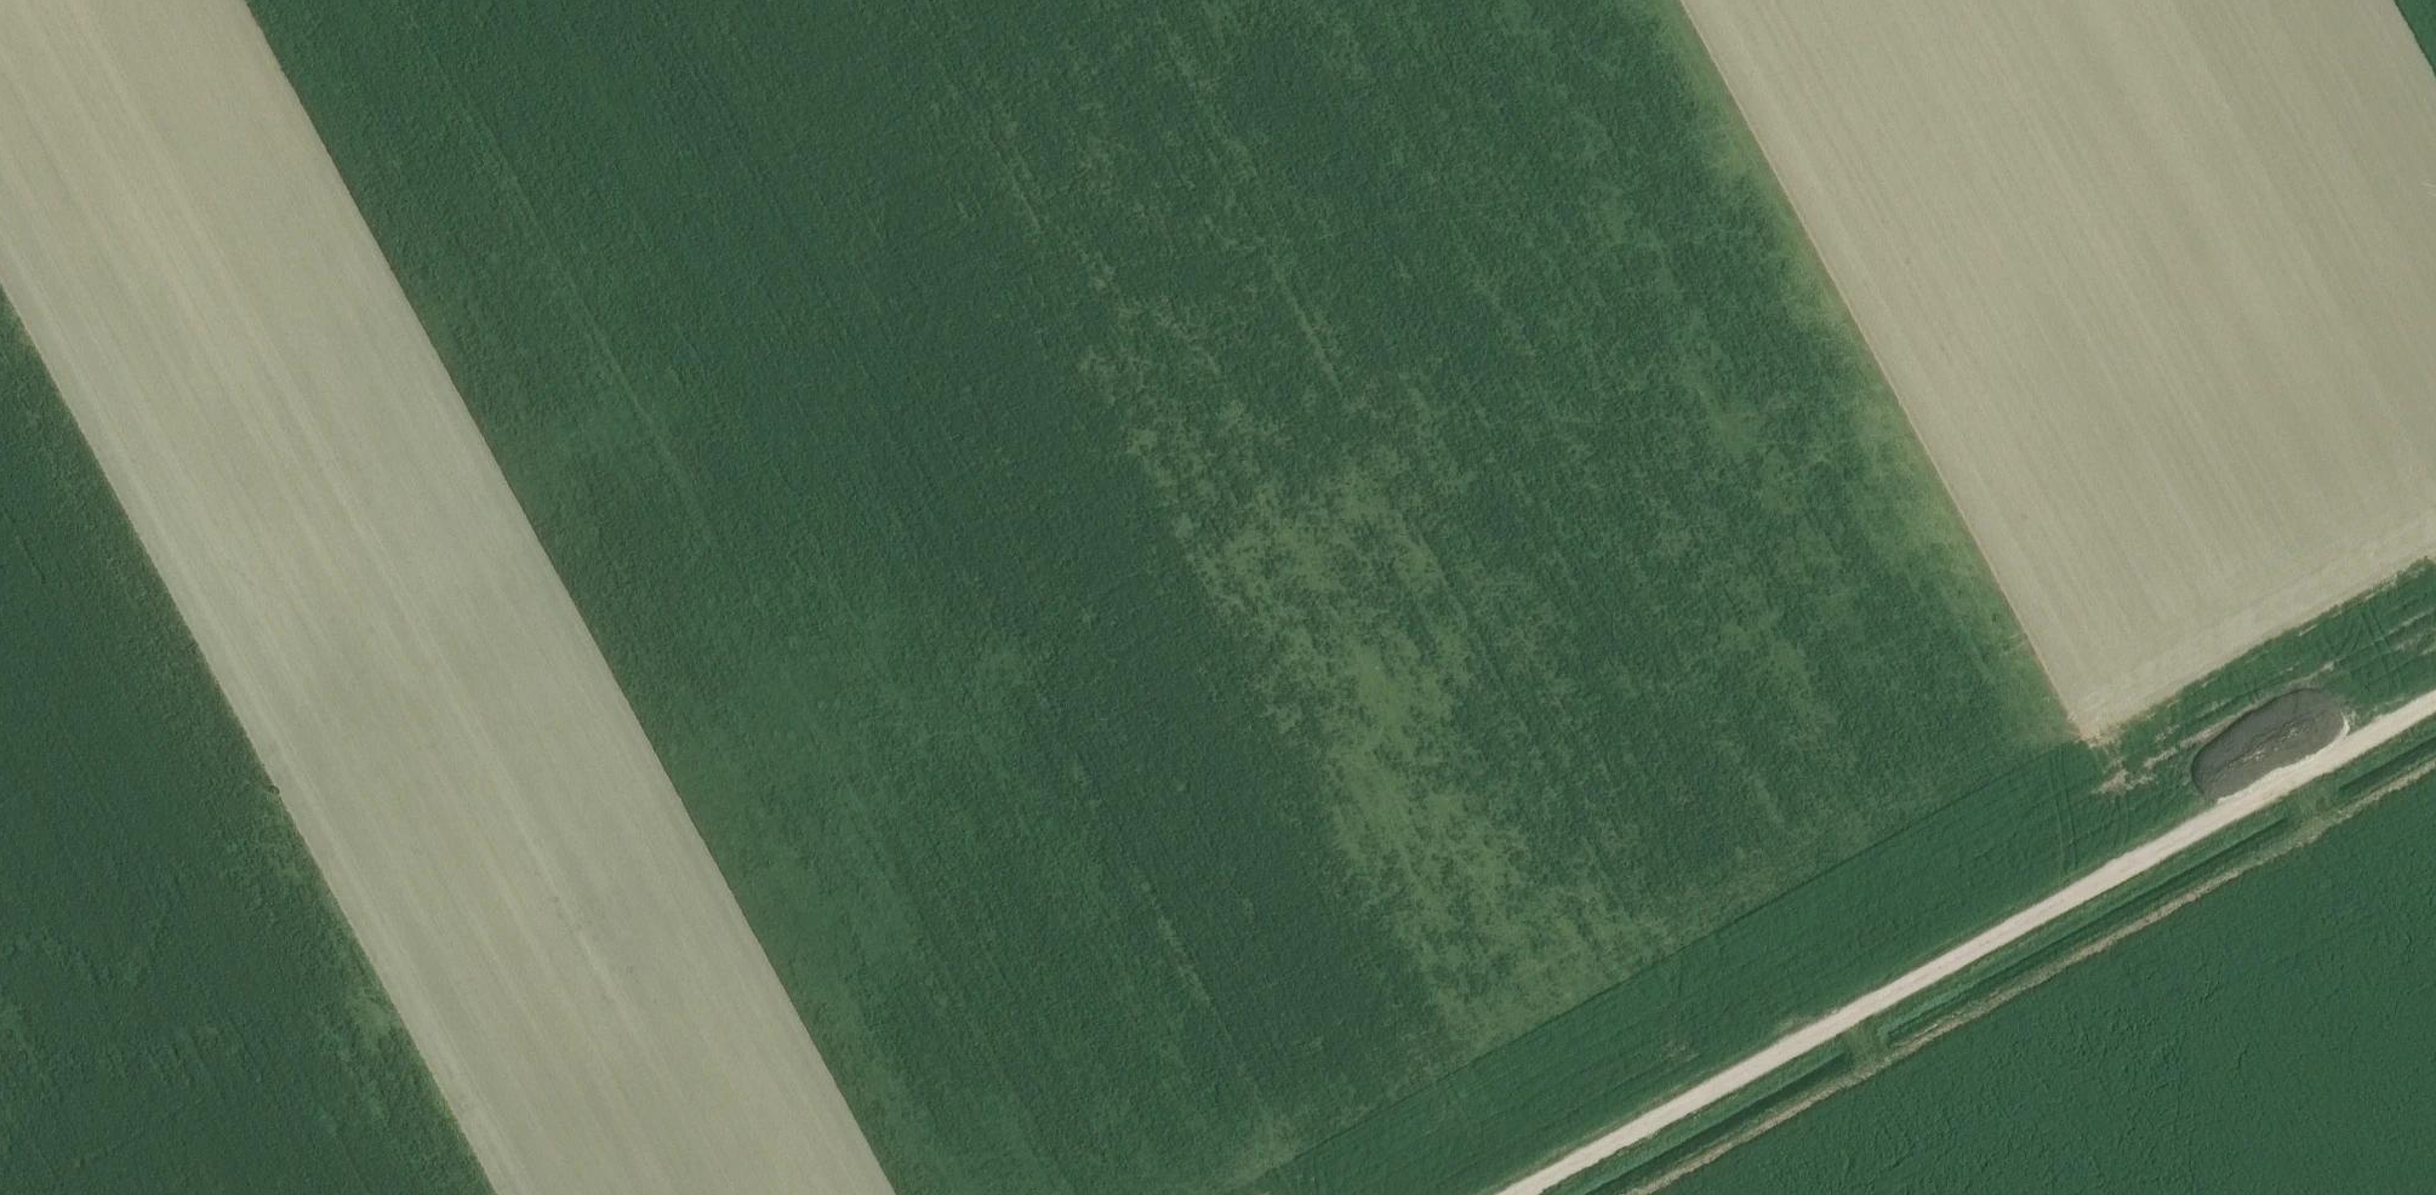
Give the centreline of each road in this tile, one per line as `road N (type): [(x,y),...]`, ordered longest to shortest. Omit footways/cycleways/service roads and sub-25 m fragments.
road 1 (track): [(2435,705),(1531,1194)]

